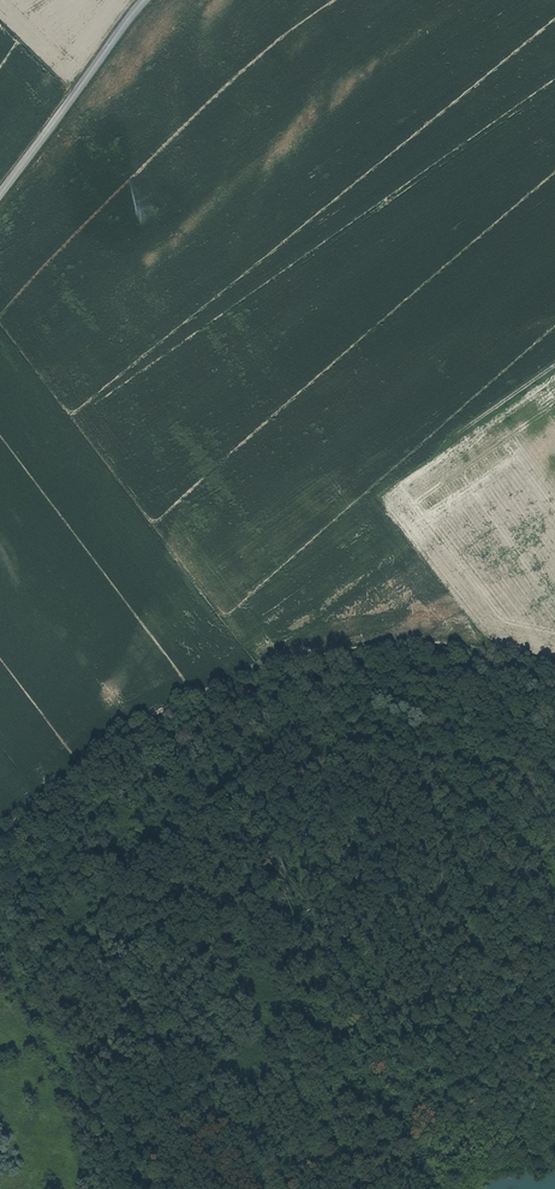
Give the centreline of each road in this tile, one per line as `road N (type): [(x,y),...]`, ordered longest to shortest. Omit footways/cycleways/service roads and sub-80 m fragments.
road 1 (unclassified): [(0,194),(144,0)]
road 2 (track): [(456,441),(554,370)]

